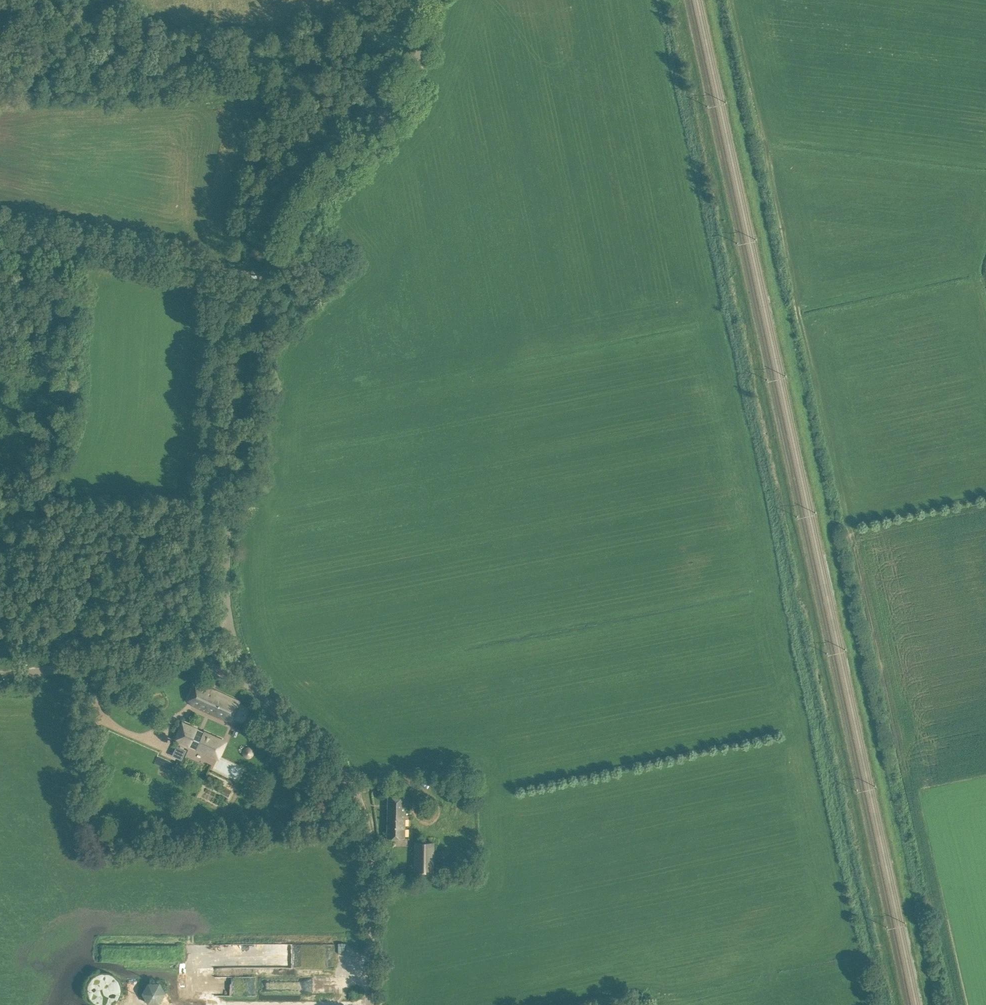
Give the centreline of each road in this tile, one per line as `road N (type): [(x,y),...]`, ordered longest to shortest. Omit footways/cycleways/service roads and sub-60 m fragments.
road 1 (unclassified): [(437,0),(405,86),(319,186),(240,340),(226,601)]
road 2 (unclassified): [(371,1004),(369,835),(357,799),(252,684)]
road 3 (track): [(0,225),(266,280)]
road 4 (unclassified): [(195,662),(111,659),(0,675)]

